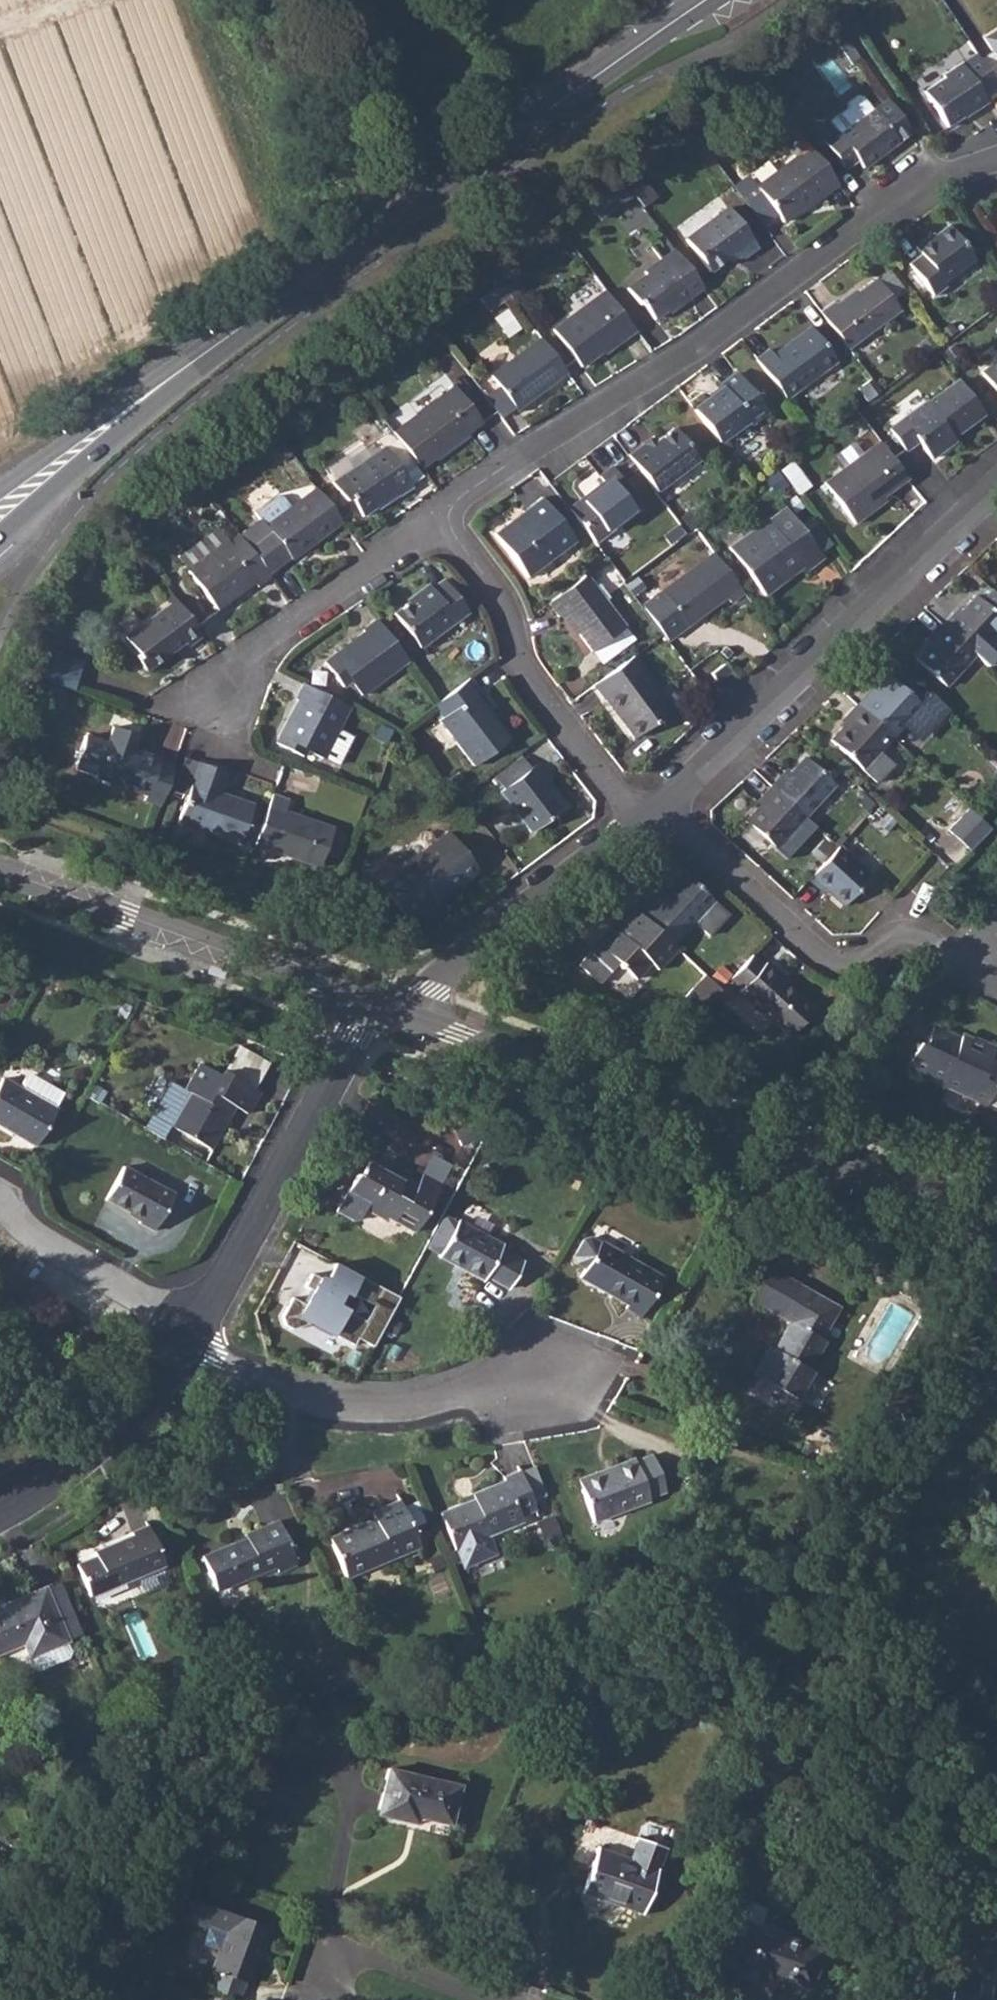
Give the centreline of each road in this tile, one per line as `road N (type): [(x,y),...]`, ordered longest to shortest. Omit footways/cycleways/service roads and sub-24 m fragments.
road 1 (secondary): [(86,446),(219,343),(712,0)]
road 2 (residential): [(442,523),(463,494),(996,160)]
road 3 (residential): [(401,1016),(996,1230)]
road 4 (residential): [(648,816),(996,483)]
road 5 (residential): [(0,866),(373,1005)]
road 6 (residential): [(179,1357),(337,1410),(383,1413),(555,1372)]
road 7 (residential): [(373,1005),(192,1335)]
road 8 (residential): [(949,962),(913,938),(889,939),(860,964),(829,961),(685,836),(648,816)]
road 9 (residential): [(648,816),(610,795),(520,672),(507,614),(442,523)]
road 10 (residential): [(401,1016),(408,1001),(648,816)]
road 11 (residential): [(442,523),(256,646),(217,701)]
road 12 (residential): [(179,1357),(96,1455),(0,1518)]
road 13 (residential): [(0,1208),(44,1247),(192,1335)]
road 14 (residential): [(478,1999),(345,1959),(332,1968),(329,1982),(344,1999)]
road 15 (track): [(532,124),(468,0)]
road 16 (secondary): [(0,533),(86,446)]

